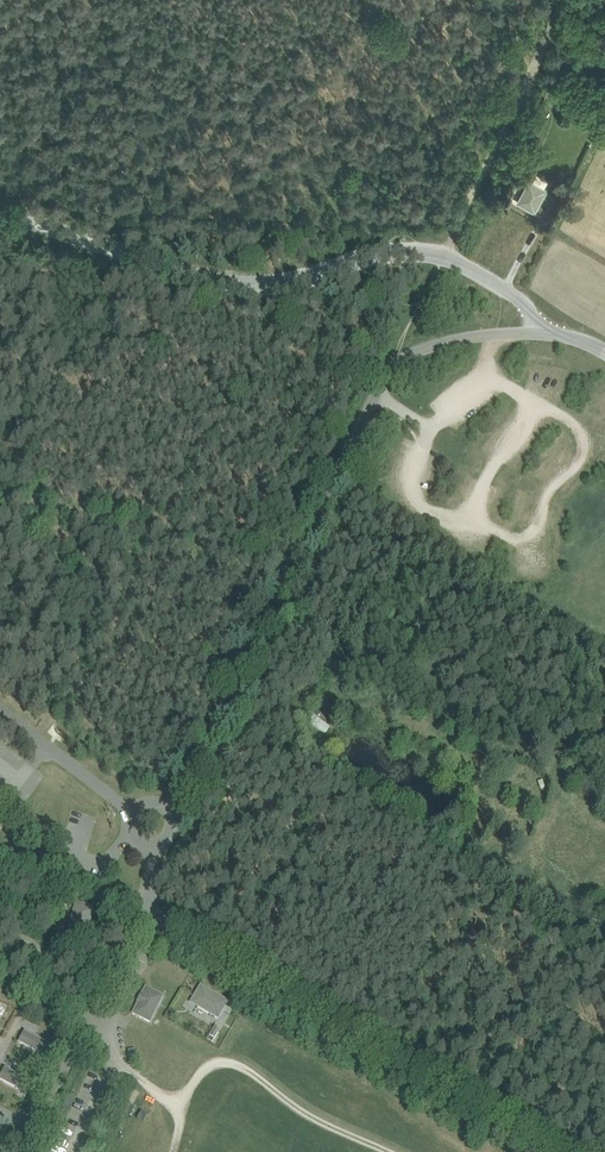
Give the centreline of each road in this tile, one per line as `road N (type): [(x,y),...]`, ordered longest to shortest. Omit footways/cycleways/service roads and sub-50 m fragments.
road 1 (unclassified): [(397,359),(168,807)]
road 2 (track): [(575,1151),(149,906)]
road 3 (track): [(538,60),(442,257)]
road 4 (unclassified): [(132,815),(0,713)]
road 5 (residential): [(397,359),(488,335),(545,333)]
road 6 (unclassified): [(545,333),(529,305),(442,257)]

